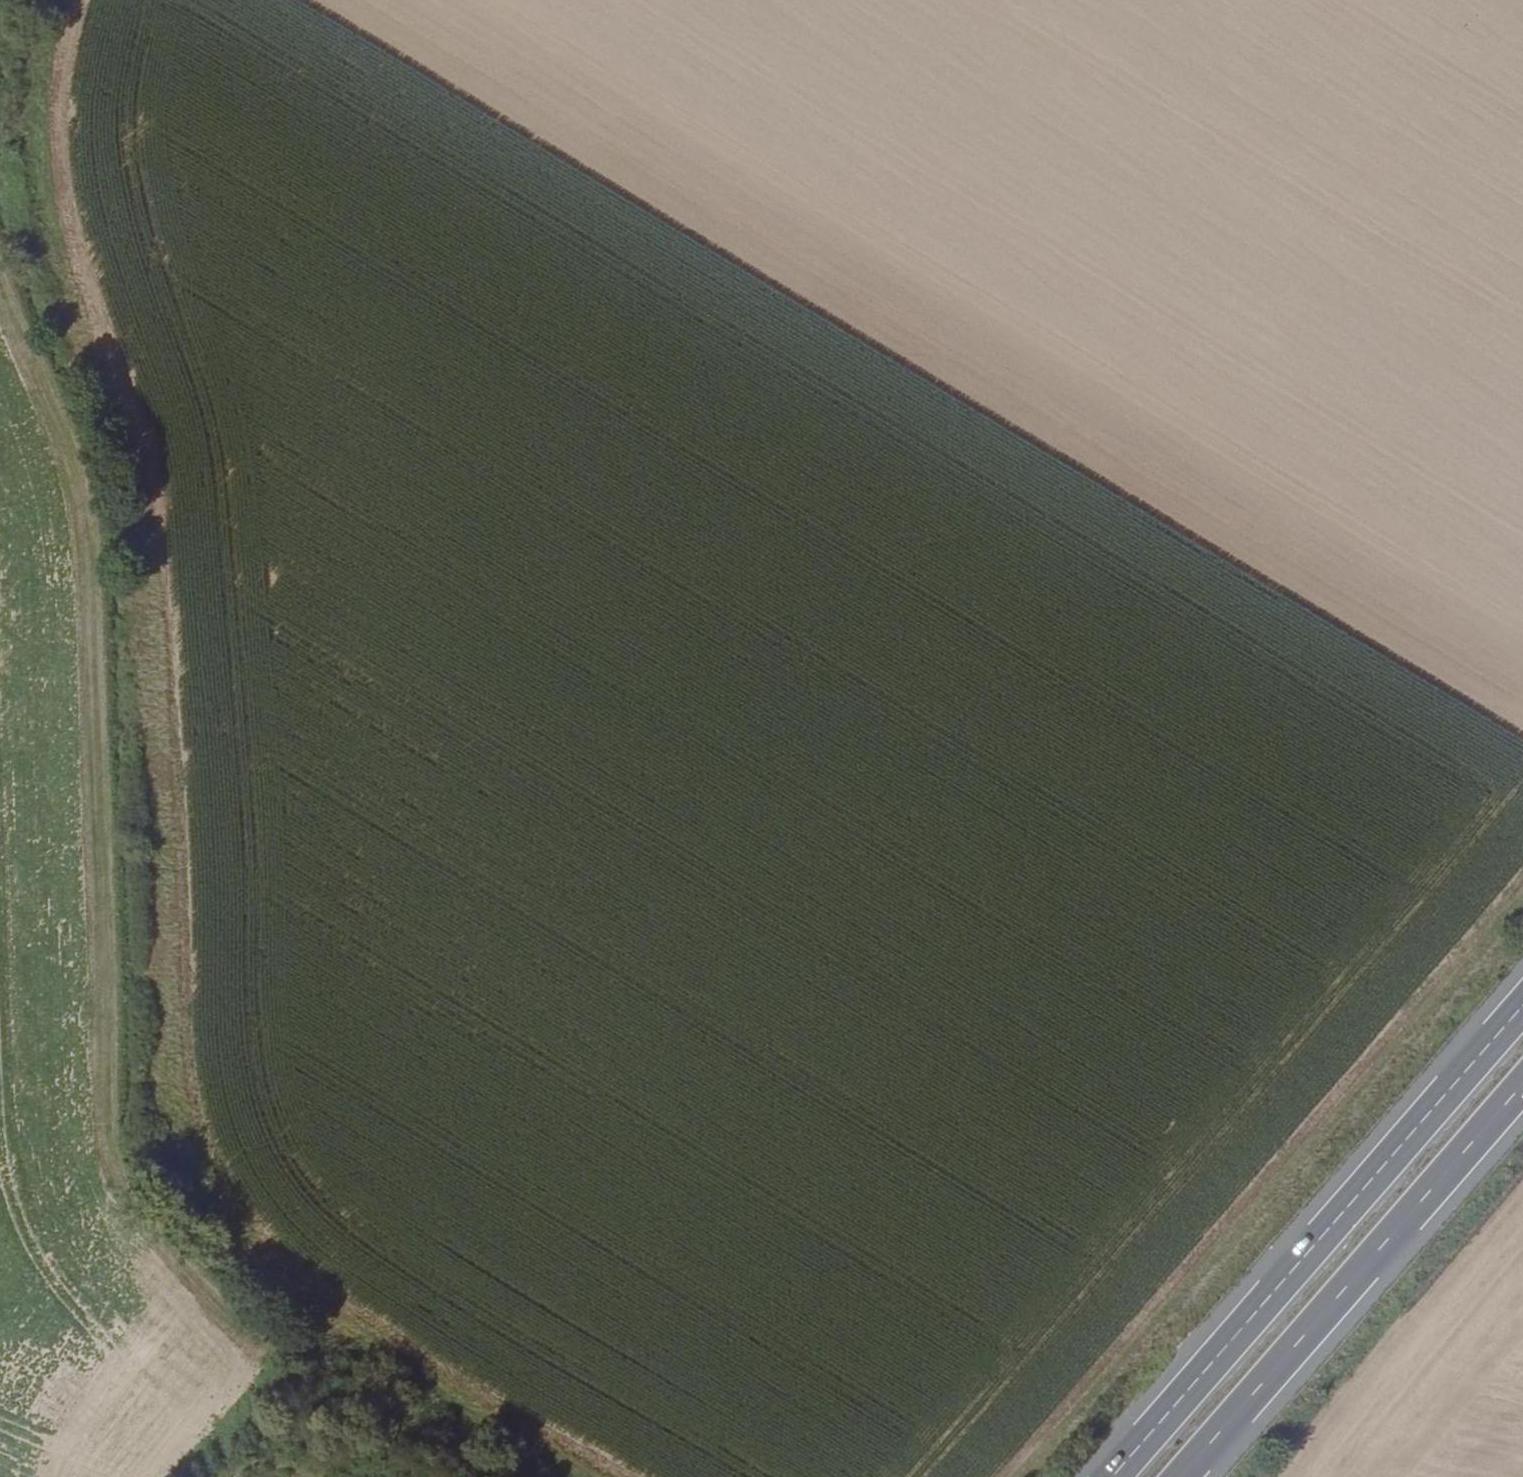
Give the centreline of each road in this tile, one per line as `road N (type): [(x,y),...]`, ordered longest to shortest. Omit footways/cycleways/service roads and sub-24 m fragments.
road 1 (track): [(1015,1476),(1522,892)]
road 2 (trunk): [(1522,1011),(1116,1476)]
road 3 (trunk): [(1186,1476),(1522,1089)]

